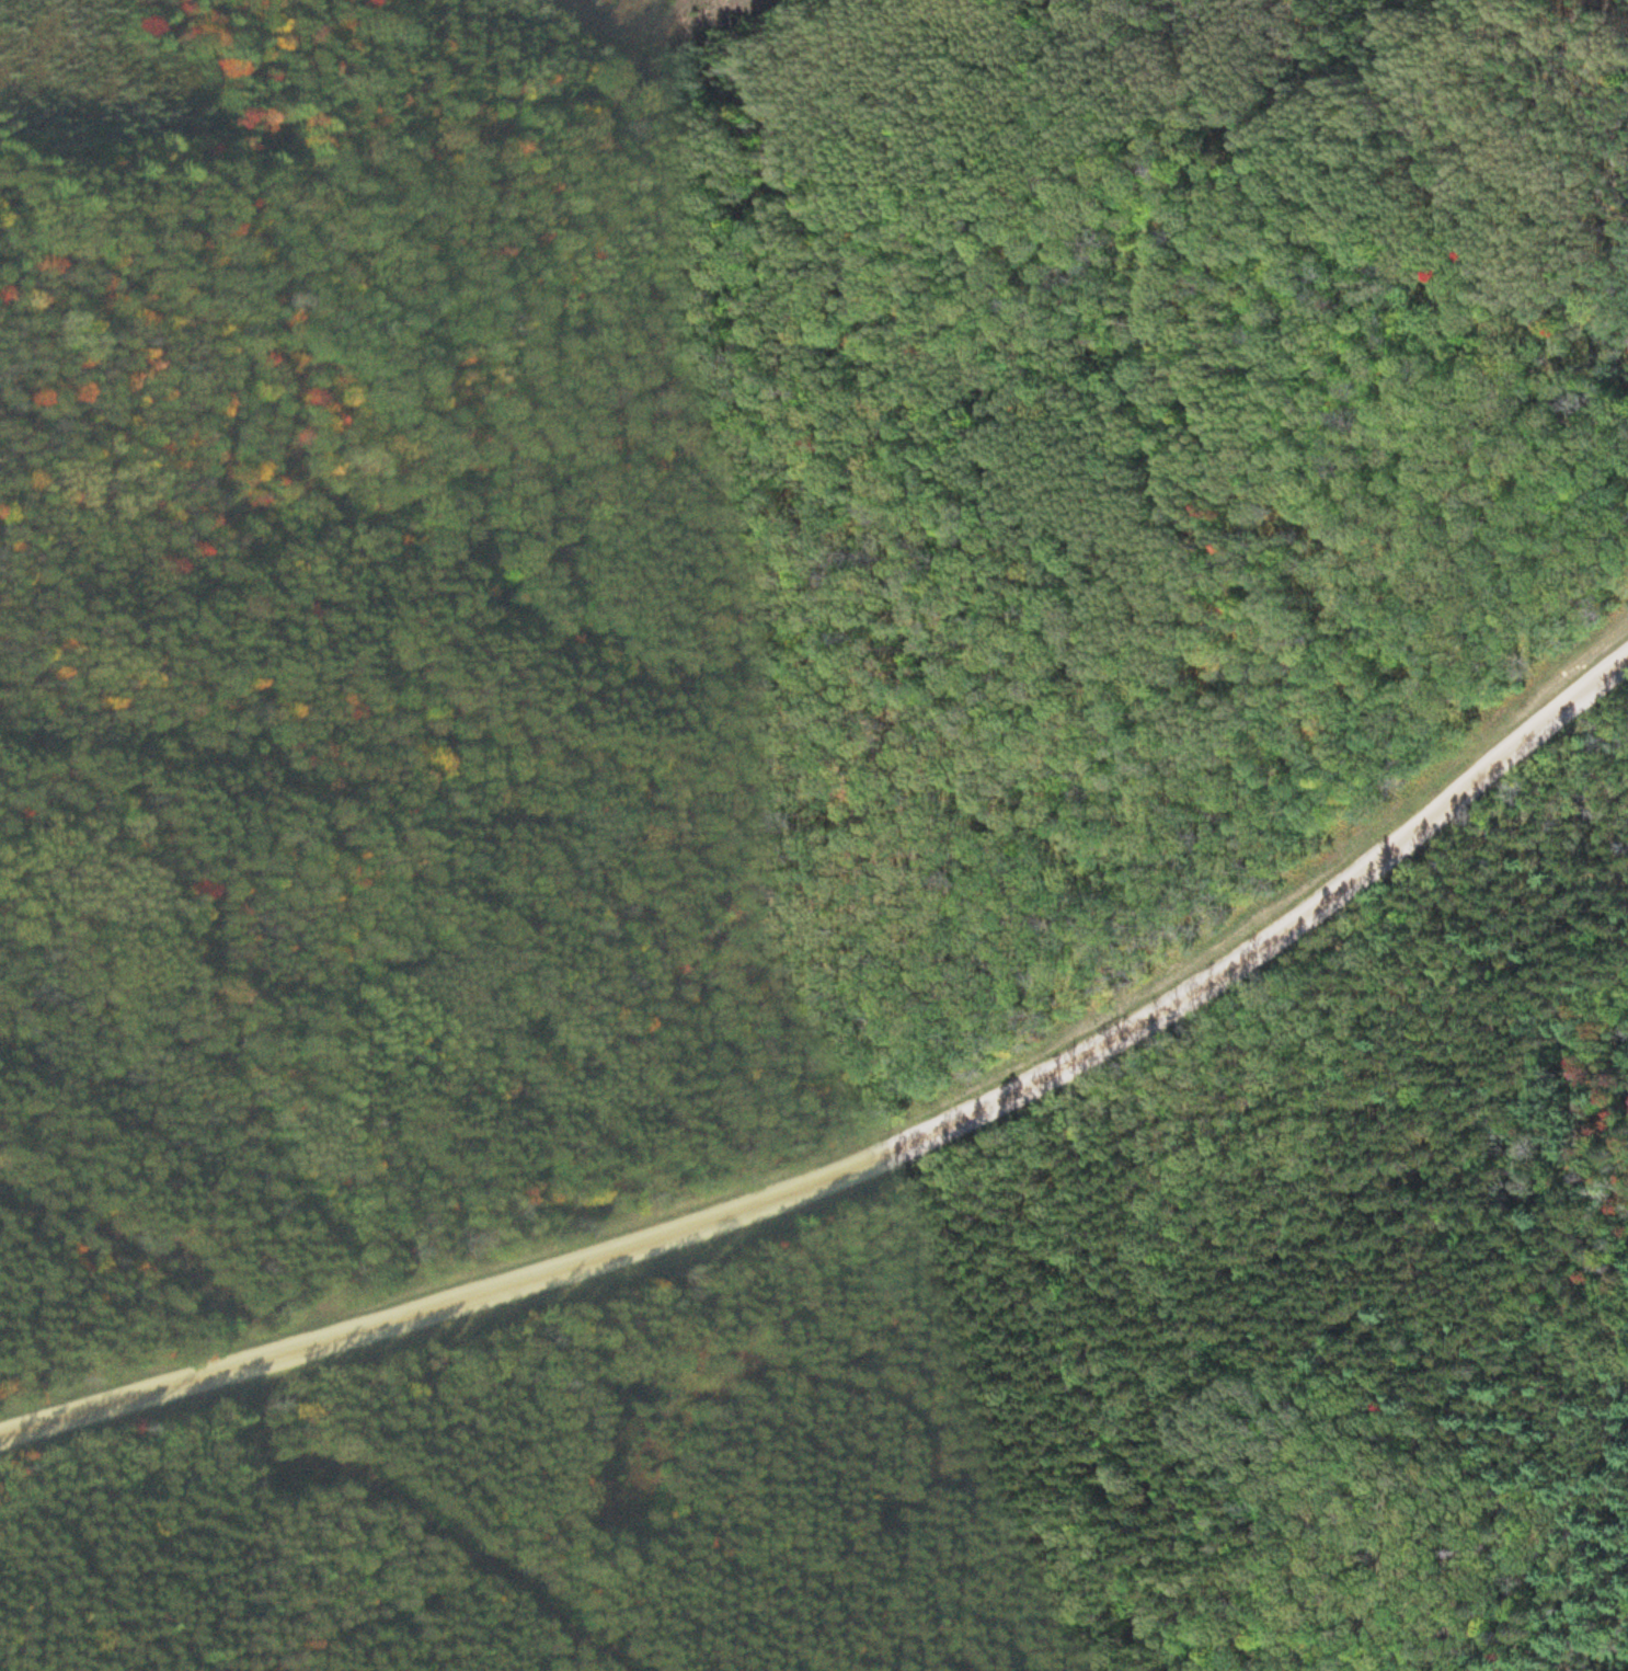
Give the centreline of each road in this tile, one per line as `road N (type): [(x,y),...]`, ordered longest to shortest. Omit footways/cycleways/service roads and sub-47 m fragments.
road 1 (residential): [(1627,671),(1126,1062),(689,1245),(0,1439)]

